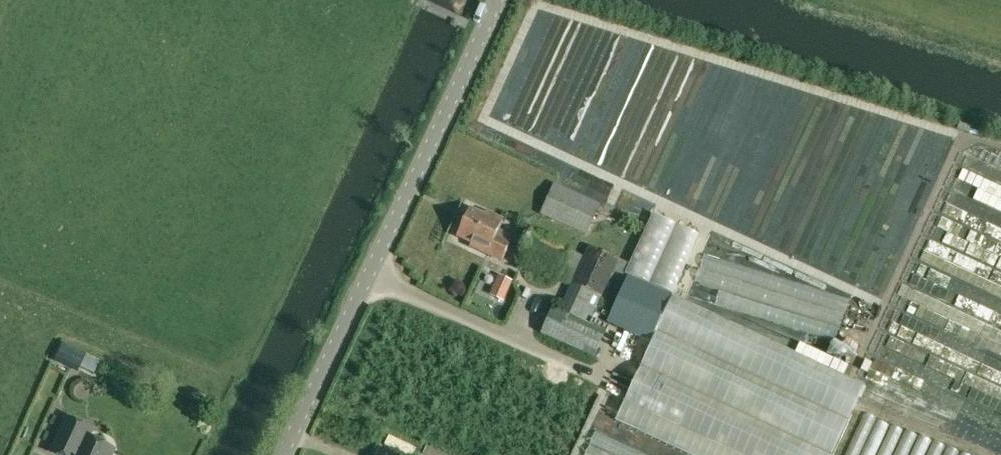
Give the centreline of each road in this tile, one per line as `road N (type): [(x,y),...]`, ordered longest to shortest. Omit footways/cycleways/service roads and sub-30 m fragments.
road 1 (tertiary): [(282,454),(498,0)]

